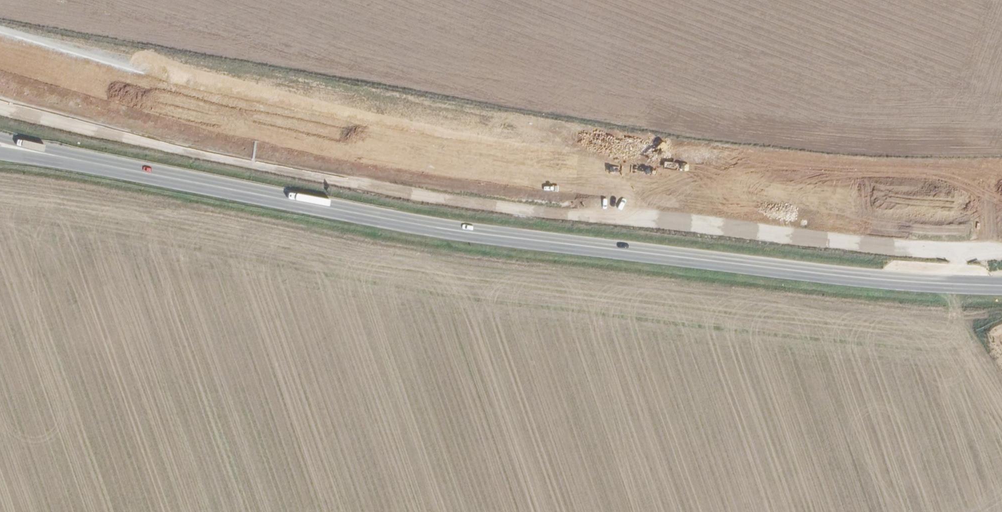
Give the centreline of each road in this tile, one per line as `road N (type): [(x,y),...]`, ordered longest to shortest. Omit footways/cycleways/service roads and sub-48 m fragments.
road 1 (primary): [(13,147),(455,231),(1001,285)]

